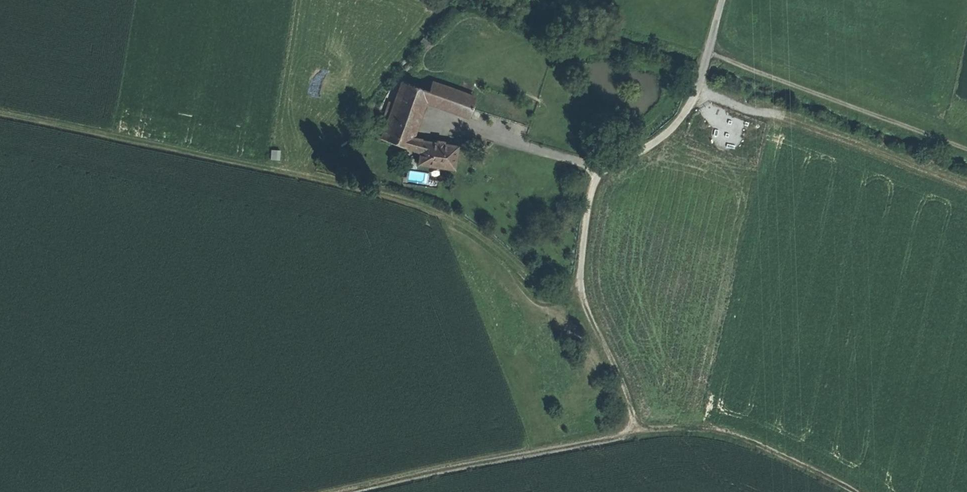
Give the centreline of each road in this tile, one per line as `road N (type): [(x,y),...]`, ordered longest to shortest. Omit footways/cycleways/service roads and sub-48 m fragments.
road 1 (track): [(582,288),(556,298),(540,291),(489,244),(406,202),(0,115)]
road 2 (track): [(349,491),(691,430),(740,439),(855,491)]
road 3 (track): [(636,434),(584,301),(585,220),(605,168),(647,147),(688,110),(723,0)]
road 4 (track): [(966,190),(727,99),(701,78)]
road 5 (track): [(708,54),(966,152)]

